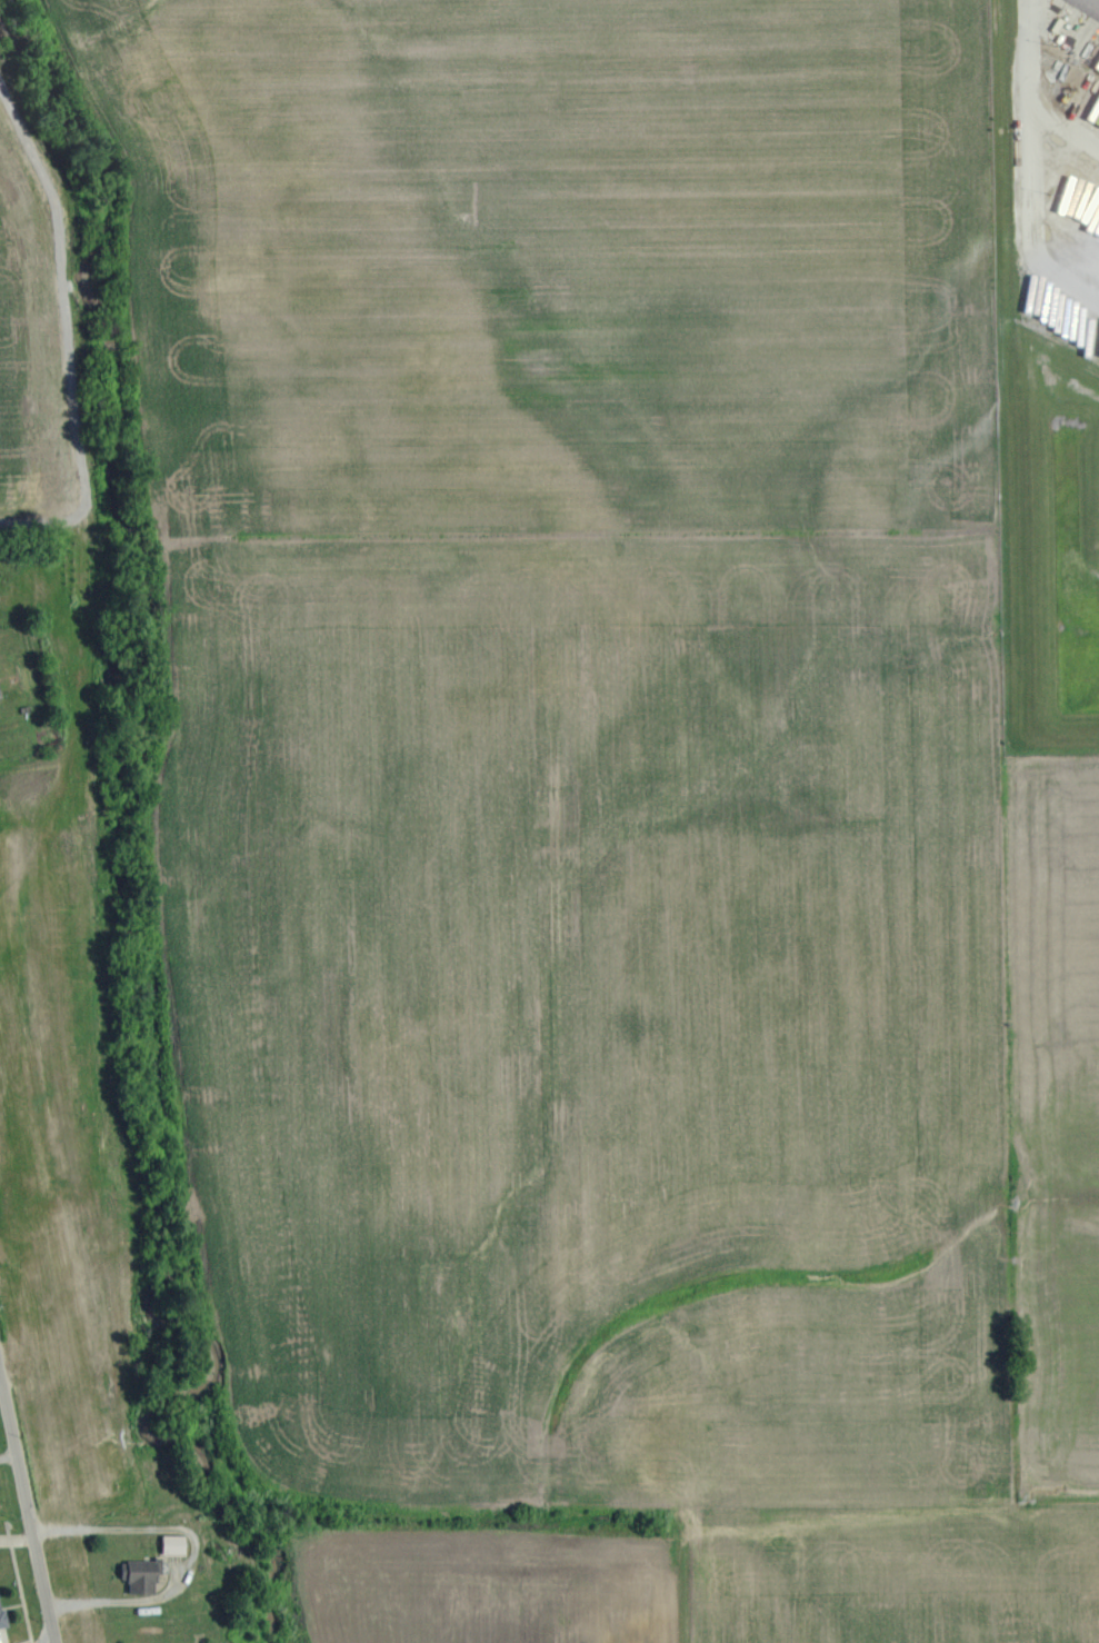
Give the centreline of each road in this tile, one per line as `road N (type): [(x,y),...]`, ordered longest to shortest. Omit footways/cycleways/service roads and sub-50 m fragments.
road 1 (residential): [(56,1642),(0,1375)]

